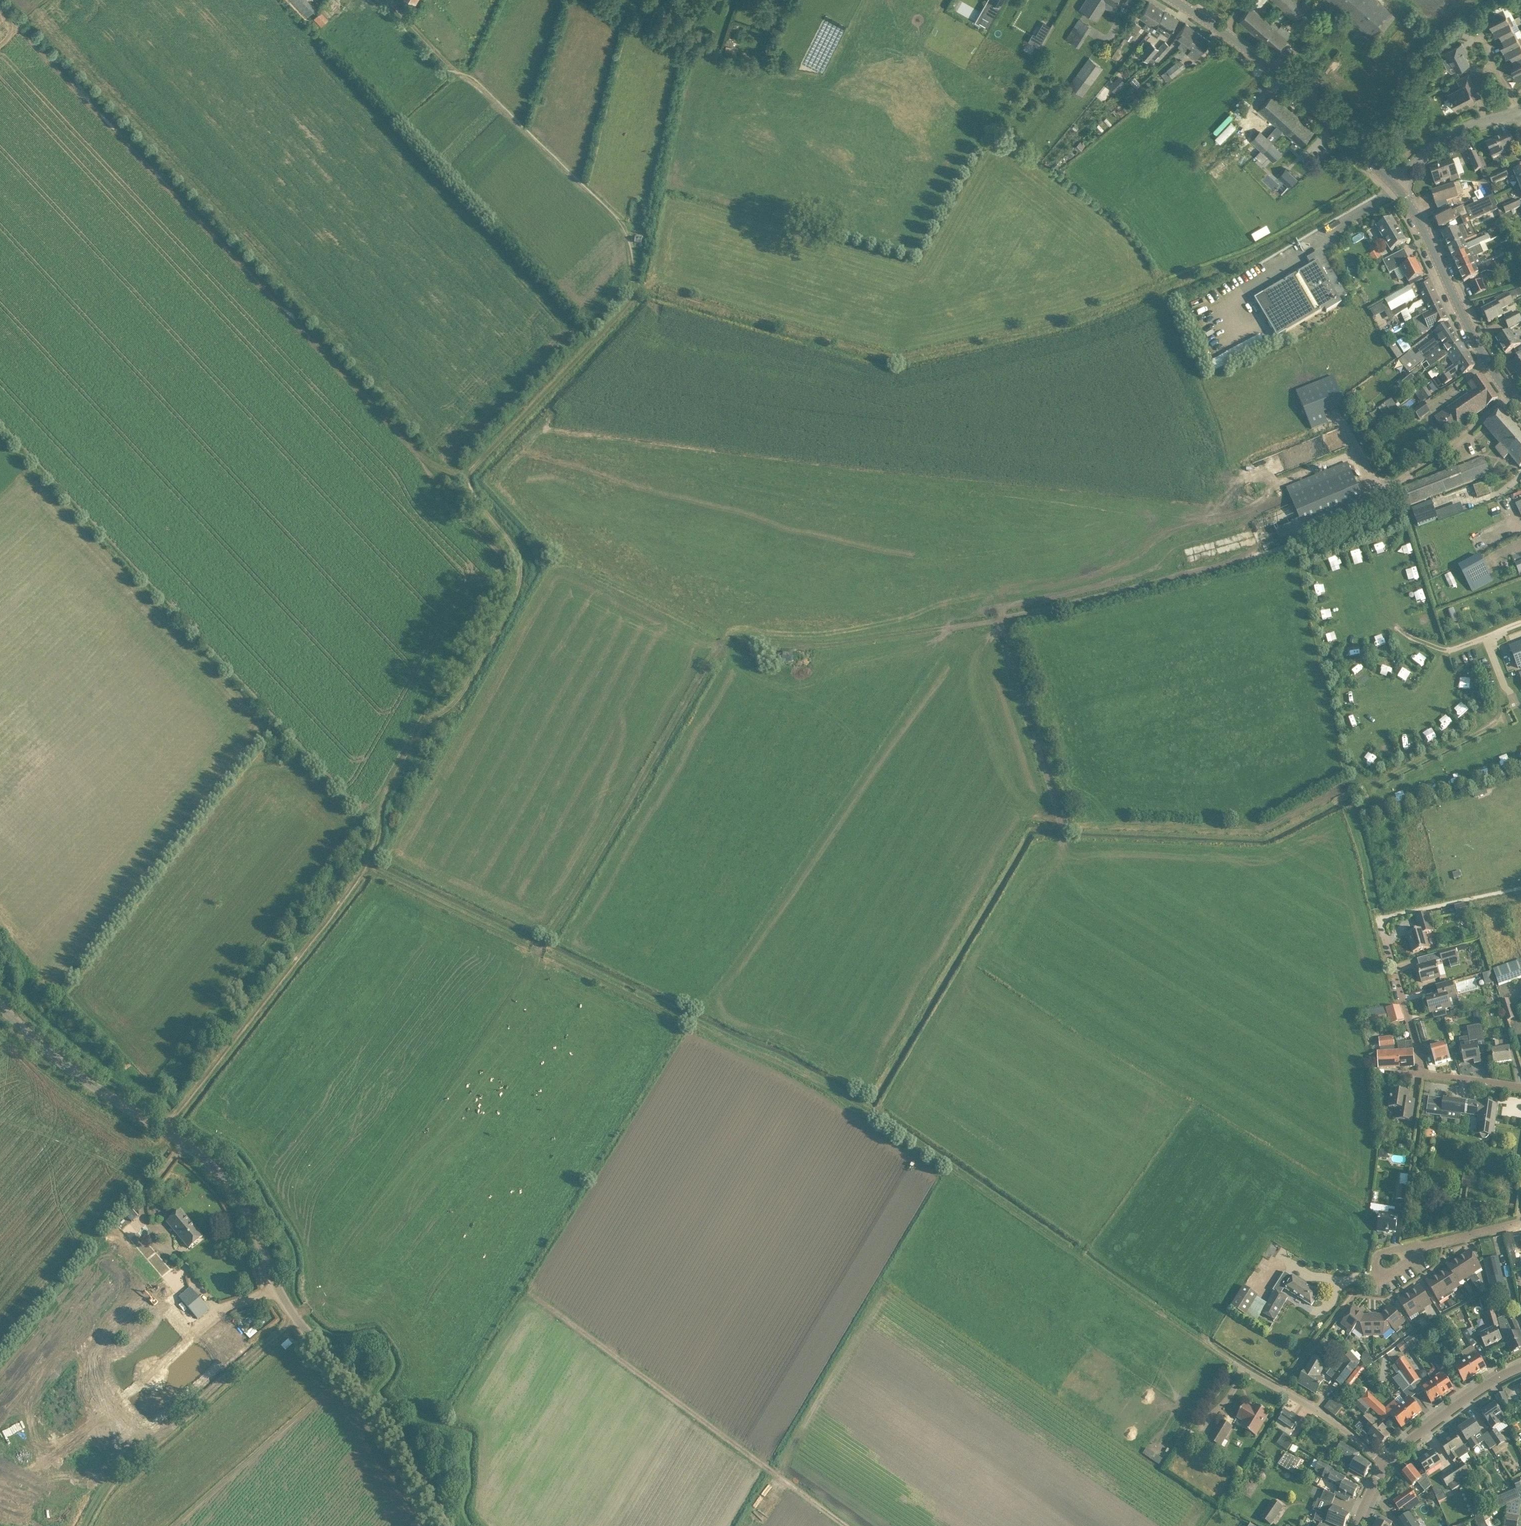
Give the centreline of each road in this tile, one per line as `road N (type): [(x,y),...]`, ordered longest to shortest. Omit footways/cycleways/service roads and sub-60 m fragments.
road 1 (track): [(388,0),(620,224),(634,289),(471,472),(473,492),(517,553),(516,598),(465,691),(415,737),(388,788),(359,878),(166,1131)]
road 2 (track): [(1382,511),(1155,582),(990,619),(786,647),(724,644),(539,951)]
road 3 (track): [(365,867),(859,1106),(1256,1375)]
road 4 (unclassified): [(442,1525),(395,1434),(283,1299),(222,1177),(82,1078),(0,1004)]
road 5 (track): [(470,477),(419,451),(0,11)]
road 6 (track): [(531,1295),(847,1525)]
road 7 (track): [(296,1314),(110,1477),(85,1525)]
road 8 (secondary): [(1391,183),(1315,108),(1171,0)]
road 9 (secondary): [(1520,406),(1498,380),(1414,211),(1391,183)]
road 10 (residential): [(1520,1086),(1426,1072),(1381,919)]
road 11 (unclassified): [(1387,1466),(1467,1396),(1520,1367)]
road 12 (residential): [(1387,1466),(1338,1424),(1256,1375)]
road 13 (residential): [(1391,183),(1448,135),(1520,109)]

